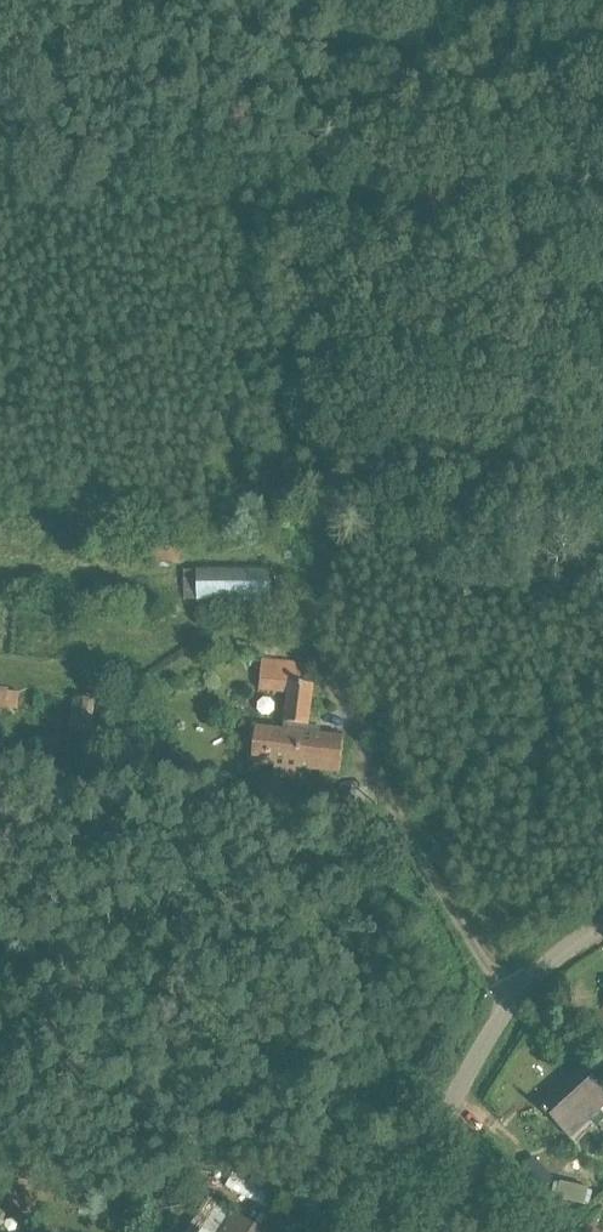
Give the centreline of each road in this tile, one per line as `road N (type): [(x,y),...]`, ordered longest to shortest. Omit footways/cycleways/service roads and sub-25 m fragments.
road 1 (unclassified): [(279,543),(289,606),(454,922),(514,1002)]
road 2 (unclassified): [(437,1129),(514,1002)]
road 3 (unclassified): [(437,1129),(535,1231)]

